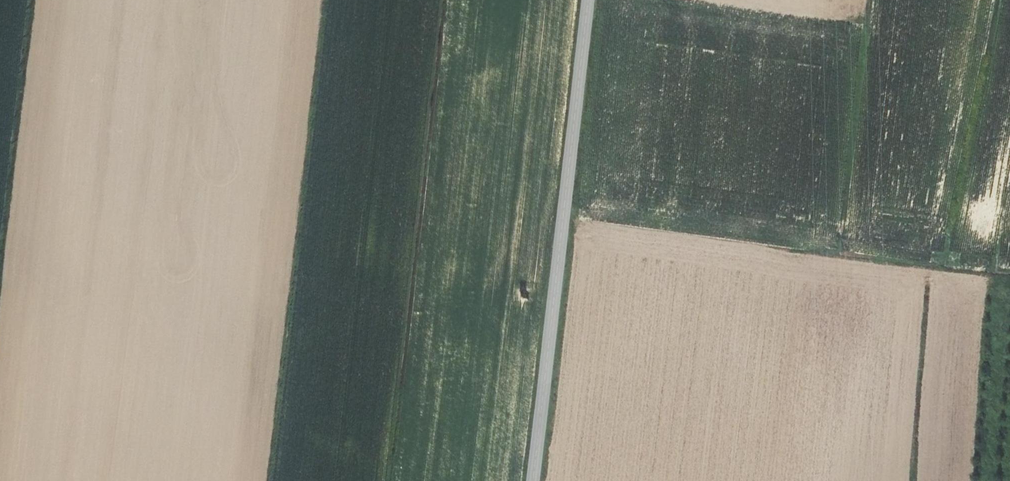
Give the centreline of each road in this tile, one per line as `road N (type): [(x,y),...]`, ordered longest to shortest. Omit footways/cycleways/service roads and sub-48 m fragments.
road 1 (tertiary): [(589,0),(534,480)]

